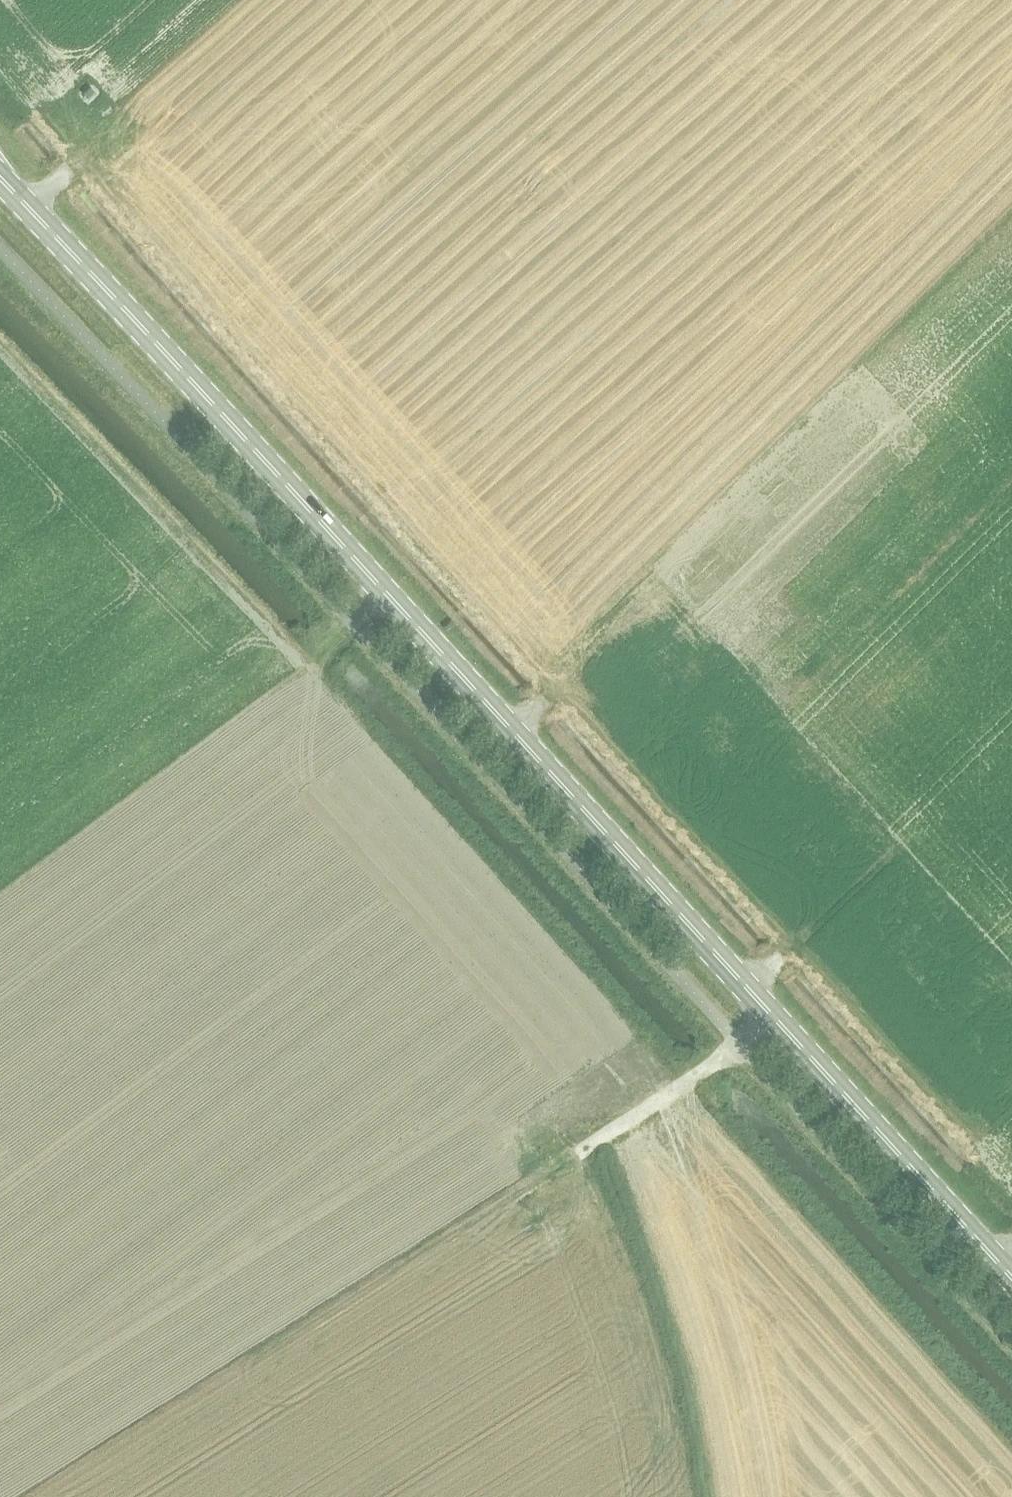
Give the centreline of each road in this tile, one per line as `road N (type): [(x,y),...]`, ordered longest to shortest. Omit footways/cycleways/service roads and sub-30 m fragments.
road 1 (secondary): [(1011,1277),(0,179)]

